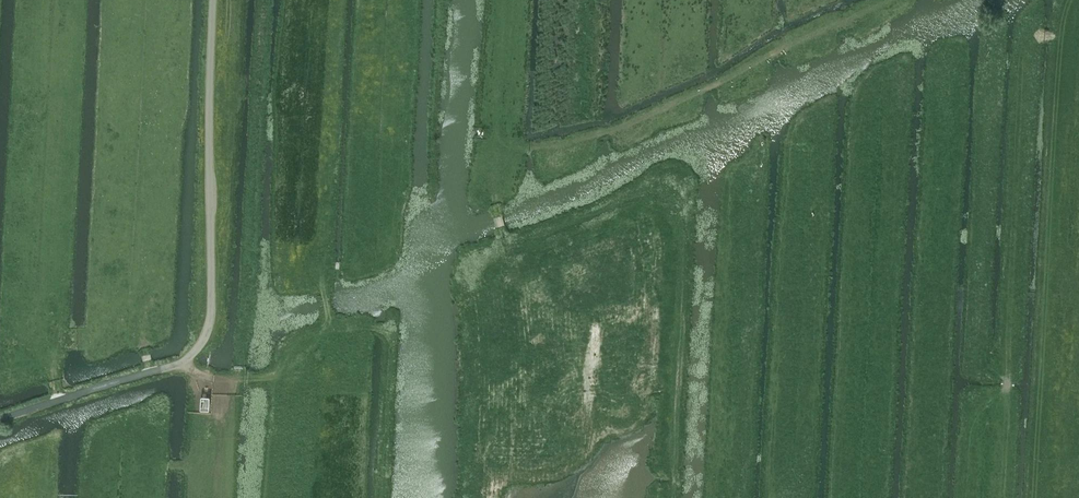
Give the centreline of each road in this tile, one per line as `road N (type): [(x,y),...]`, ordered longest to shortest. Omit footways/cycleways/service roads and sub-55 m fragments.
road 1 (track): [(676,497),(683,218),(668,195),(642,188),(506,239),(493,190),(502,155),(515,143),(572,135),(675,103),(896,0)]
road 2 (unclassified): [(0,420),(167,368),(209,380)]
road 3 (track): [(493,190),(487,161),(501,0)]
road 4 (track): [(209,380),(230,380),(229,426),(221,447),(188,461)]

